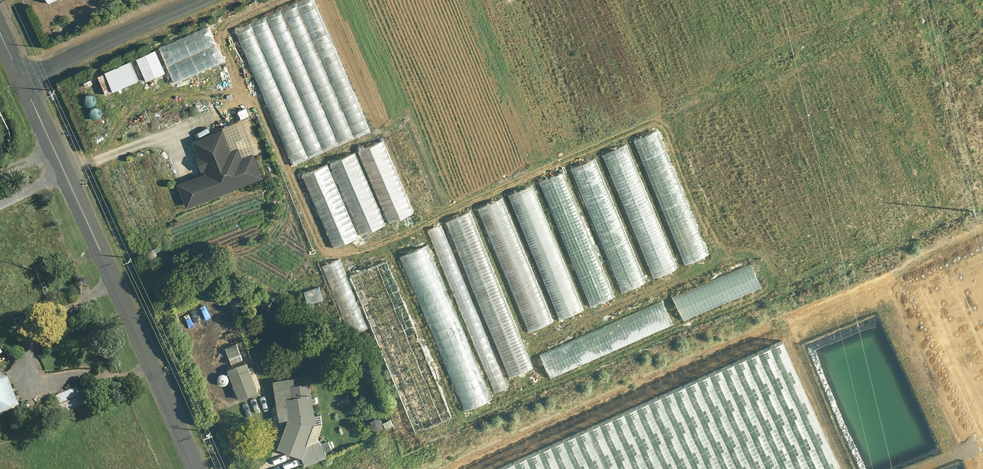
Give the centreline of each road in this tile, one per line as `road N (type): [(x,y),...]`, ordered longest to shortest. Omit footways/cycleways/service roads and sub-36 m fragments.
road 1 (unclassified): [(23,81),(195,468)]
road 2 (unclassified): [(23,81),(217,0)]

